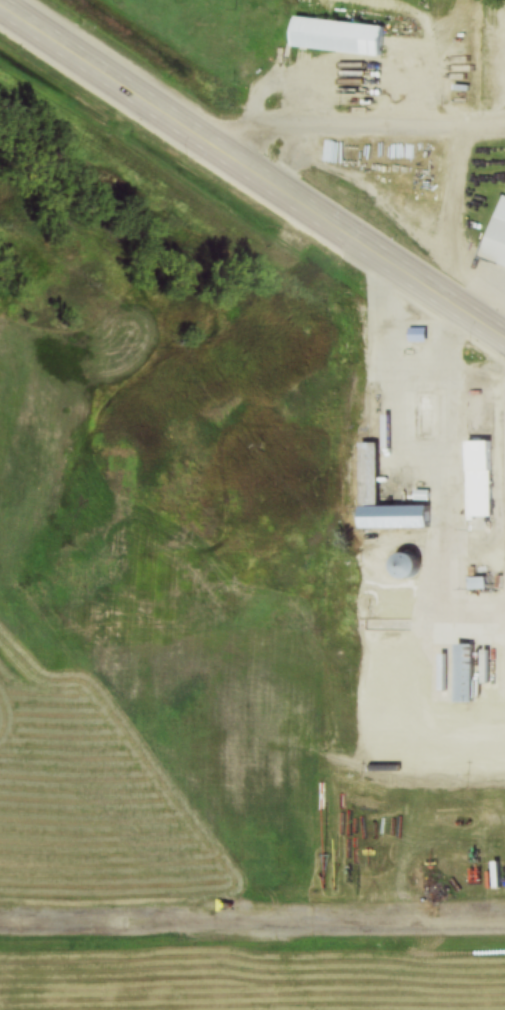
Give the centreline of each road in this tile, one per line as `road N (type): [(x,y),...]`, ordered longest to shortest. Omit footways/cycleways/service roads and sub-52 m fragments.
road 1 (primary): [(0,2),(504,337)]
road 2 (residential): [(504,122),(242,125),(217,143)]

